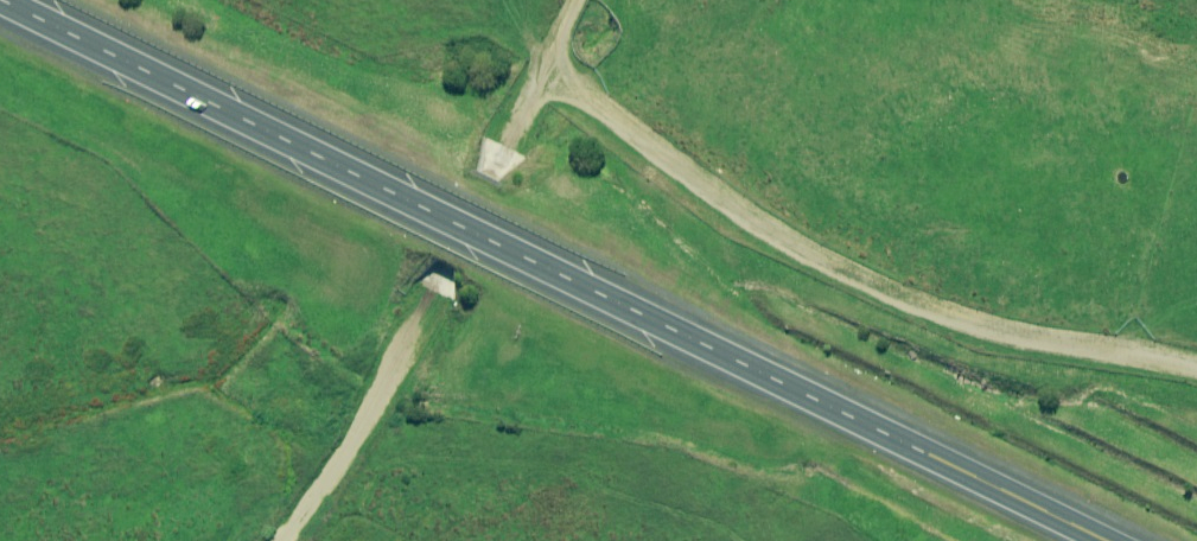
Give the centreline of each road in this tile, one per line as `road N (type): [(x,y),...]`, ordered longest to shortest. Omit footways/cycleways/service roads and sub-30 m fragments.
road 1 (trunk): [(0,0),(1138,540)]
road 2 (track): [(549,62),(825,258),(1043,336),(1196,370)]
road 3 (track): [(281,540),(364,426),(579,0)]

